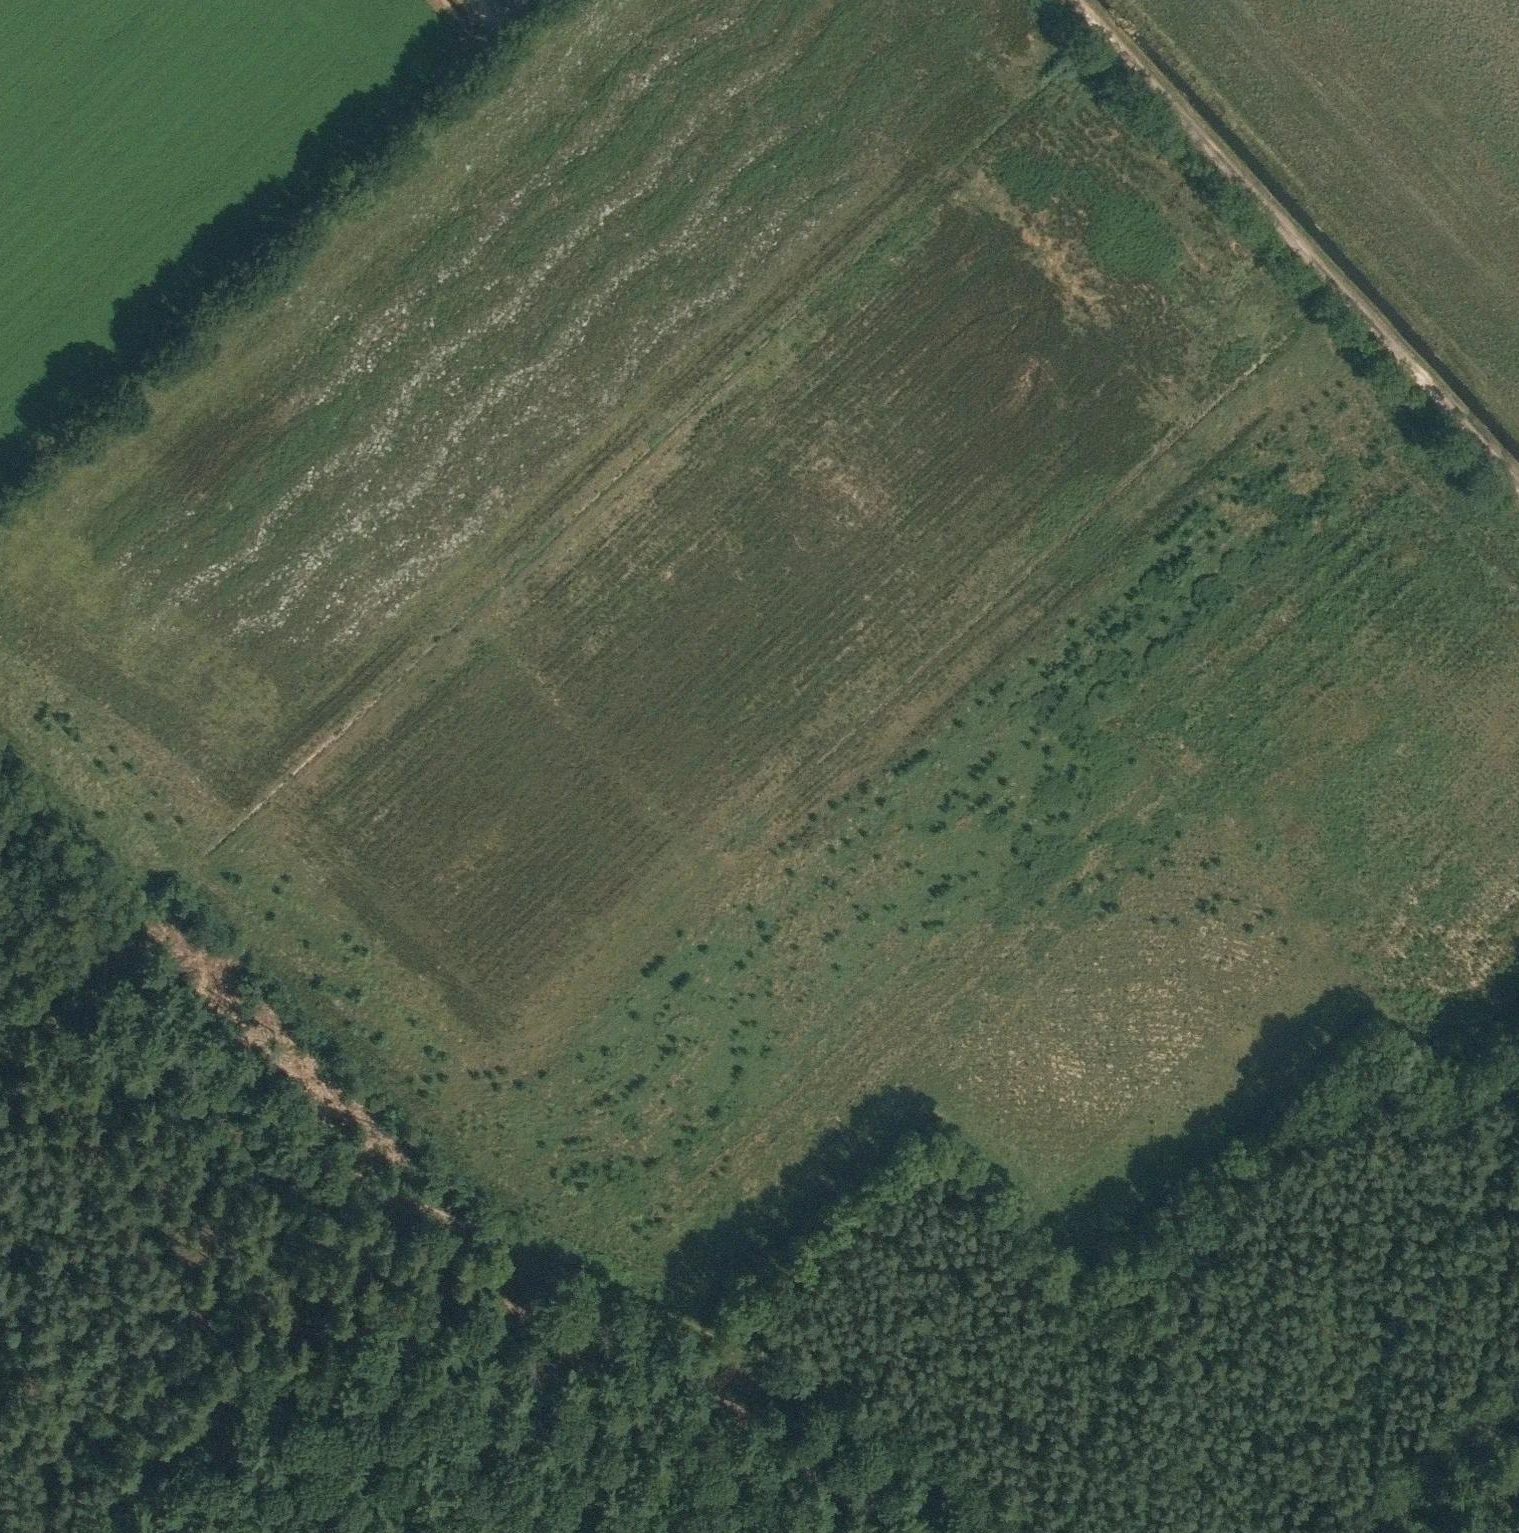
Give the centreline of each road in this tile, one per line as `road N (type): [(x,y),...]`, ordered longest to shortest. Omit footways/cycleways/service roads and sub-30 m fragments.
road 1 (track): [(60,1532),(285,1351),(351,1322),(557,1262),(945,1465),(1010,1532)]
road 2 (track): [(0,490),(529,0)]
road 3 (track): [(1073,0),(1518,485)]
road 4 (track): [(557,1262),(100,1046),(0,986)]
road 5 (track): [(1518,1373),(1345,1532)]

